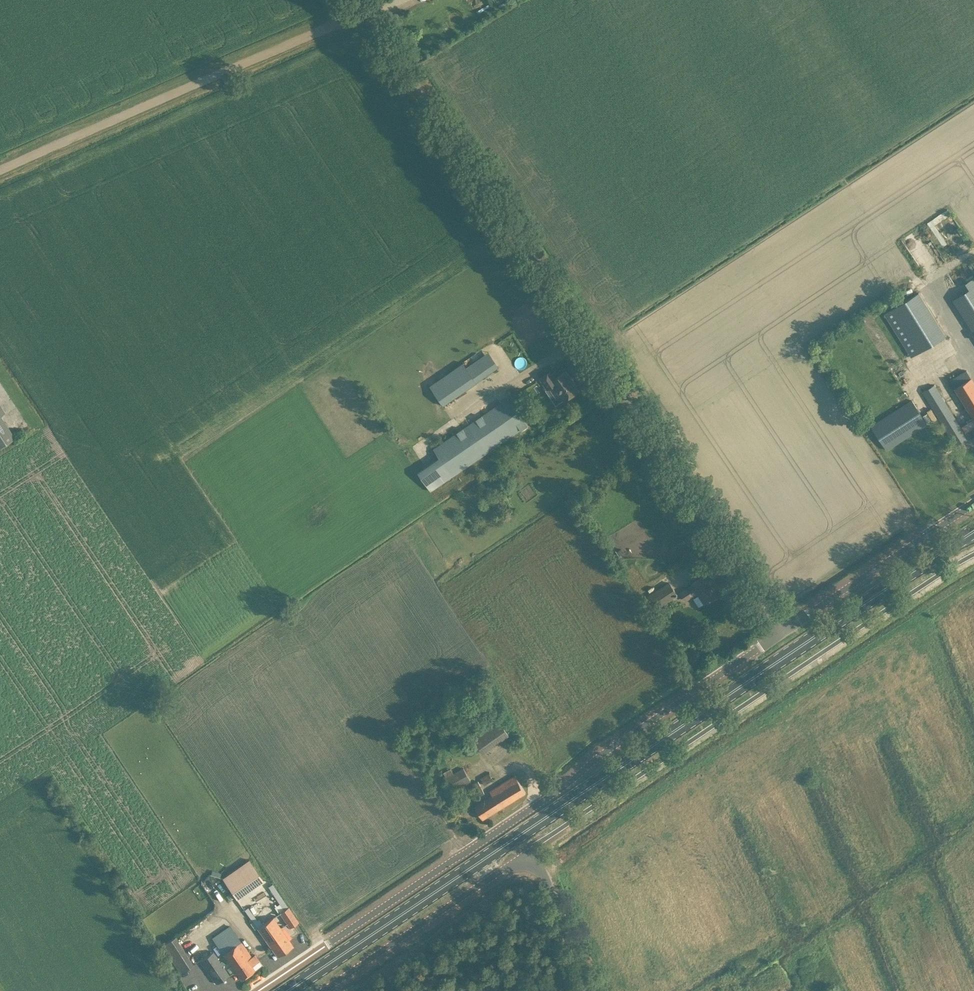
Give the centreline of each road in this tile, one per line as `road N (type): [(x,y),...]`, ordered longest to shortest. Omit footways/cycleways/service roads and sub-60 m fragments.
road 1 (primary): [(286,990),(973,531)]
road 2 (unclassified): [(782,631),(356,0)]
road 3 (unclassified): [(782,631),(260,990)]
road 4 (track): [(366,14),(0,173)]
road 5 (unclassified): [(323,990),(529,855)]
road 6 (unclassified): [(973,503),(782,631)]
road 7 (unclassified): [(598,990),(529,855)]

